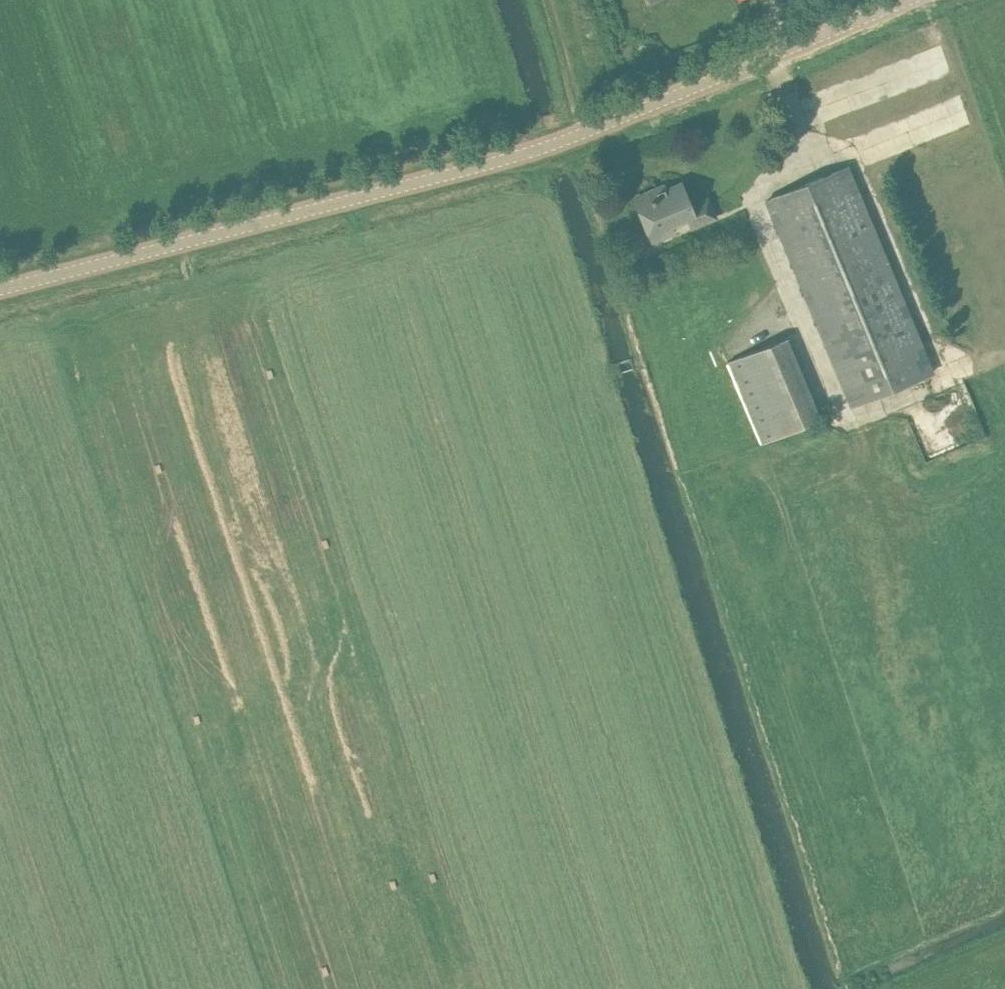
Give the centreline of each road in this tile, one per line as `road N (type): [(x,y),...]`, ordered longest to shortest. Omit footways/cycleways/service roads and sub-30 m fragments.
road 1 (unclassified): [(0,289),(503,160),(908,0)]

